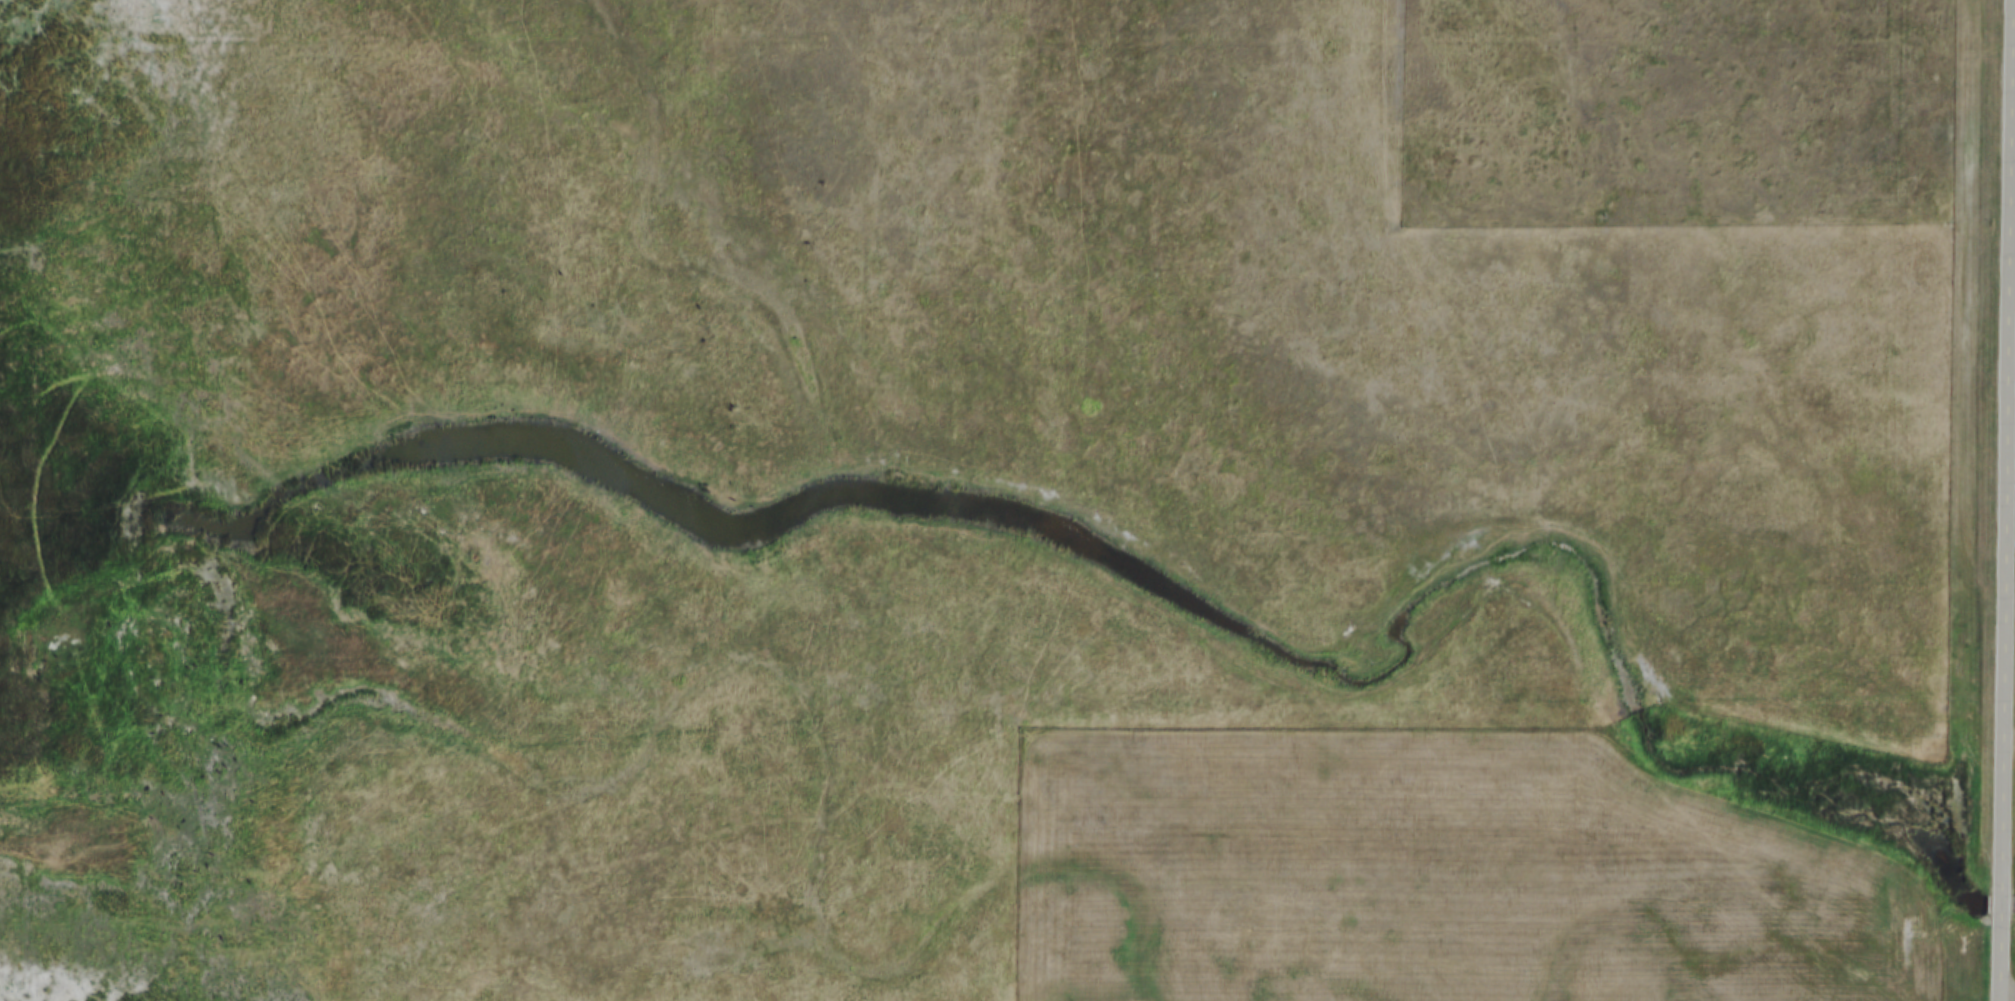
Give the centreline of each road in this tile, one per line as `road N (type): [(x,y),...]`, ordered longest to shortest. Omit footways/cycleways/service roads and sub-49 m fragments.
road 1 (tertiary): [(1998,1000),(2012,0)]

